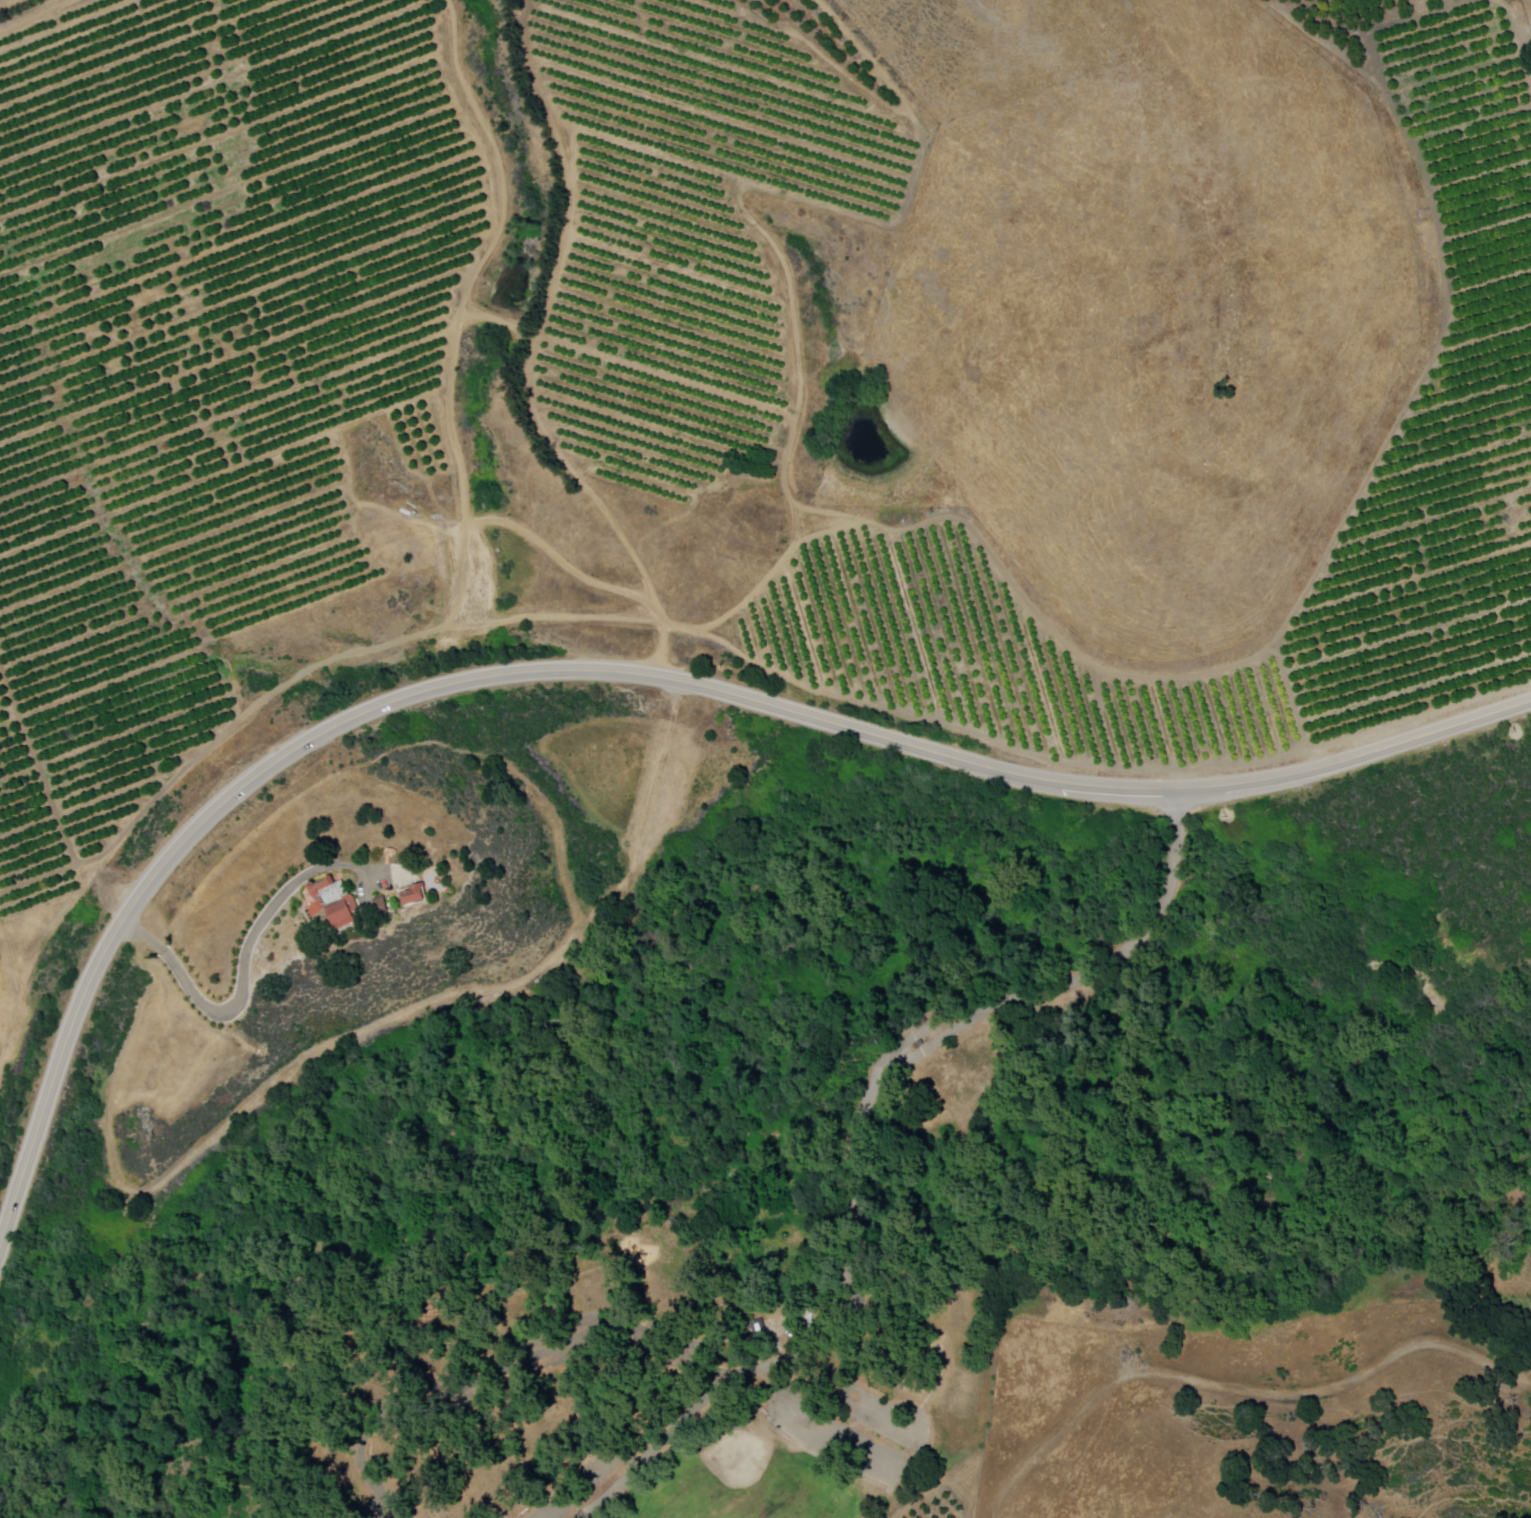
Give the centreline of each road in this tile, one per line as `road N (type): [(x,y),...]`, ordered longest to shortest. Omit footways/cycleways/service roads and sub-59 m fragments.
road 1 (tertiary): [(0,1250),(94,971),(139,892),(233,790),(309,738),(386,702),(520,671),(629,672),(1021,777),(1182,791),(1313,772),(1530,702)]
road 2 (track): [(990,1517),(999,1494),(1115,1379),(1144,1373),(1293,1395),(1335,1388),(1427,1343),(1465,1352),(1530,1391)]

